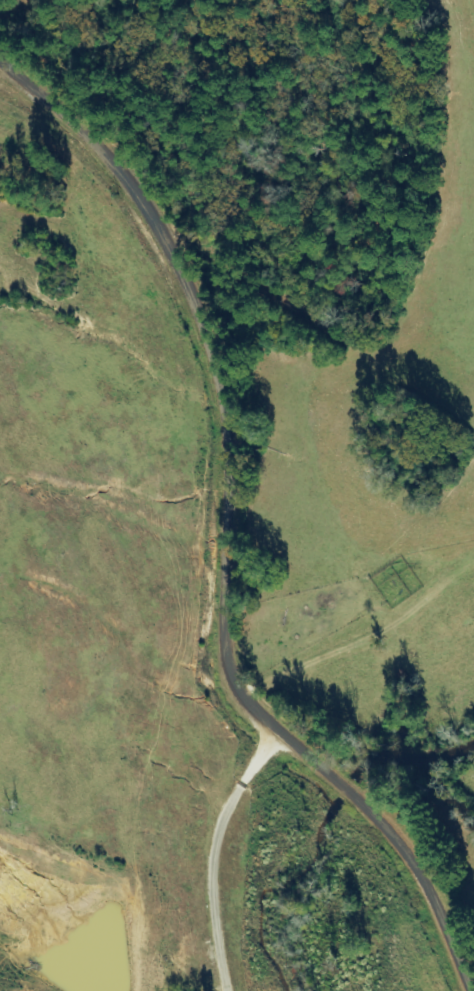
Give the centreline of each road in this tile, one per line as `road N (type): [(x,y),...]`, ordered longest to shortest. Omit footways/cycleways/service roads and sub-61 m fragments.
road 1 (residential): [(0,82),(37,109),(131,214),(190,354),(195,653),(240,743),(349,788),(473,980)]
road 2 (residential): [(240,743),(353,680),(433,592),(473,591)]

